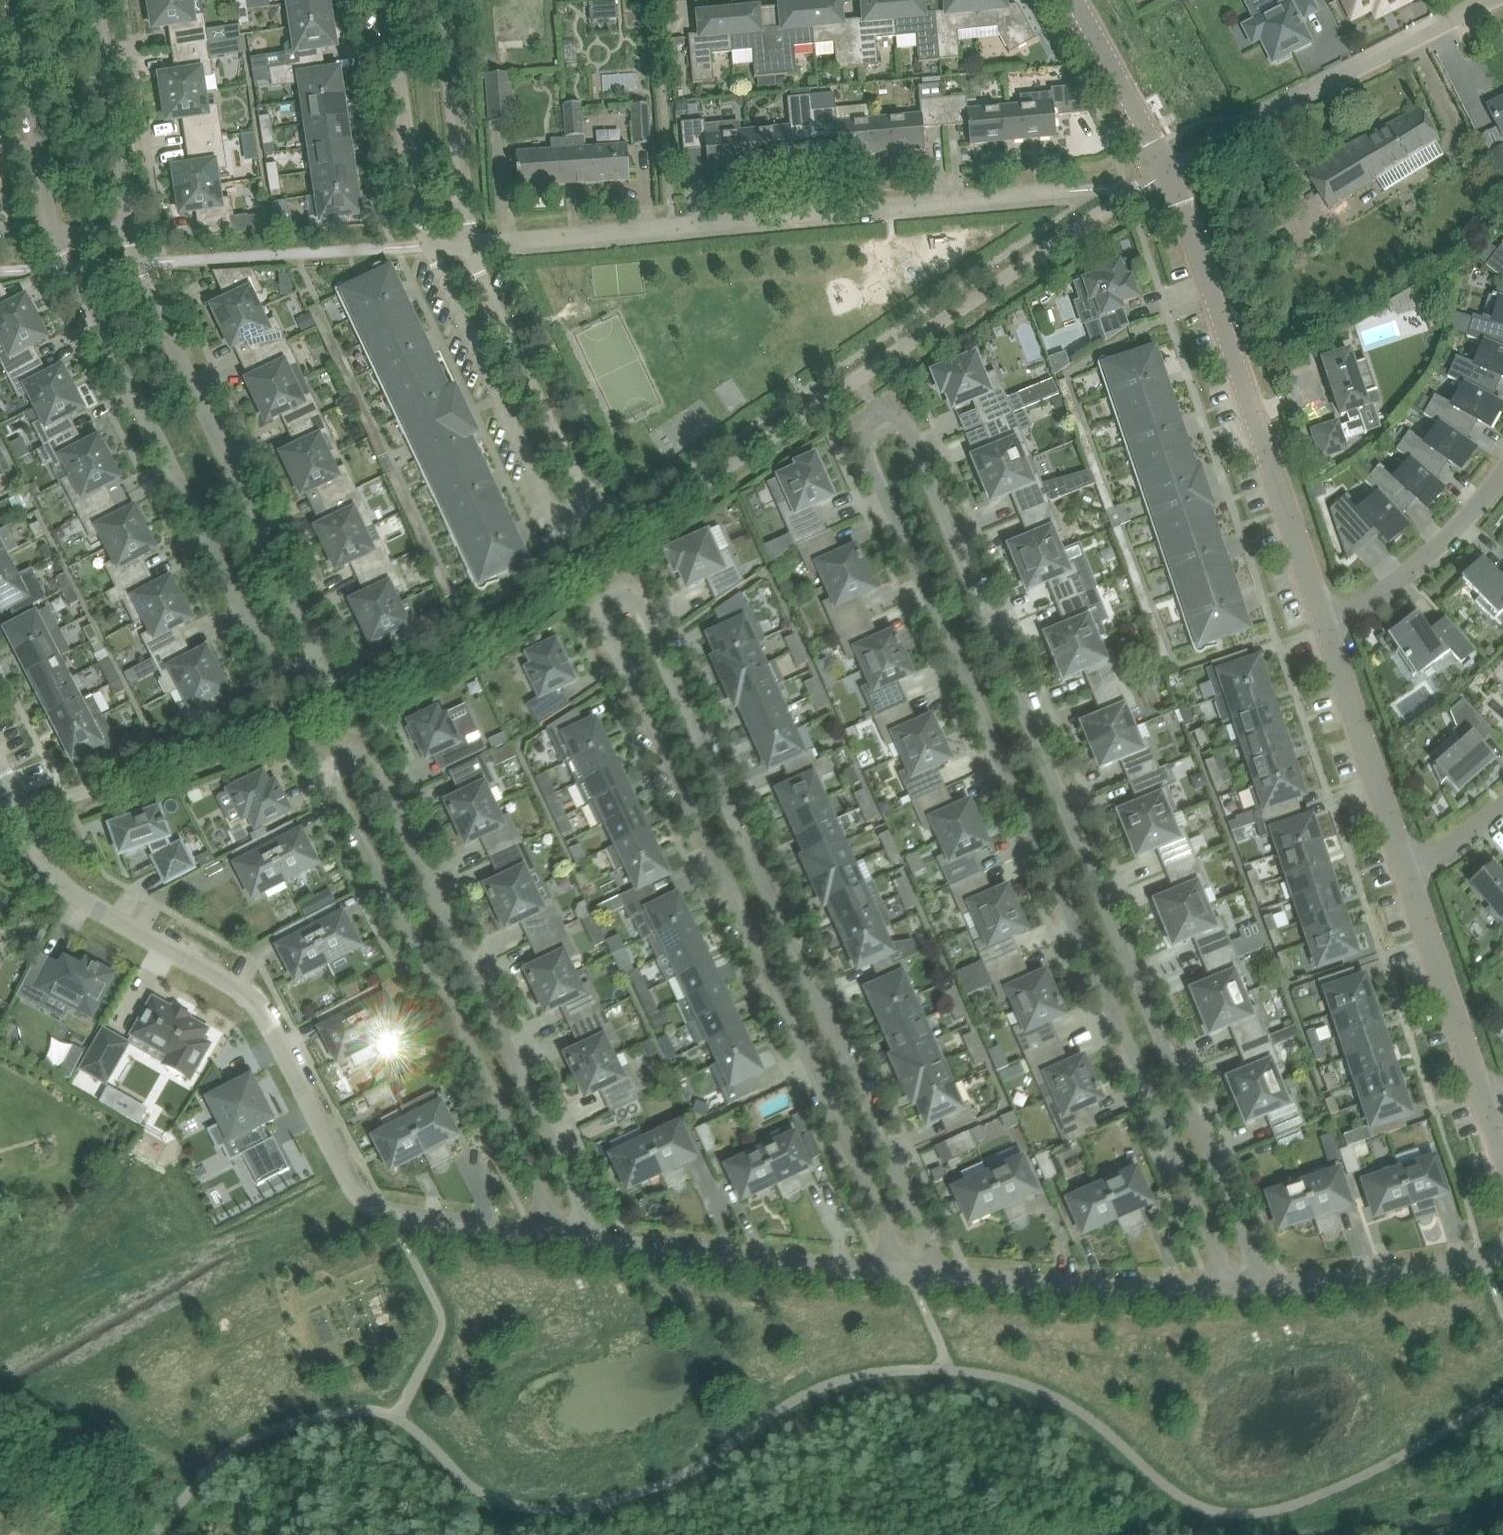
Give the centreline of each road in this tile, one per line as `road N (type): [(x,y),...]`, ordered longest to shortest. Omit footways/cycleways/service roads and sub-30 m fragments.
road 1 (residential): [(1224,1284),(860,434),(873,410),(903,413),(1274,1284)]
road 2 (residential): [(905,1276),(602,618),(612,590),(637,596),(946,1276)]
road 3 (residential): [(557,1236),(340,782),(346,747),(357,742),(368,751),(602,1240)]
road 4 (residential): [(62,258),(265,671),(279,680),(310,671),(321,658),(318,636),(144,258)]
road 5 (residential): [(27,818),(99,912),(235,983),(271,1014),(358,1195),(398,1218),(557,1236)]
road 6 (residential): [(470,241),(1082,192),(1170,172)]
road 7 (residential): [(470,241),(587,492),(590,514),(578,523),(557,511),(426,244)]
road 8 (residential): [(1326,618),(1170,172)]
road 9 (residential): [(602,1240),(905,1276)]
road 10 (residential): [(1238,129),(1498,0)]
road 11 (residential): [(946,1276),(1224,1284)]
road 12 (residential): [(1412,876),(1326,618)]
road 13 (residential): [(19,0),(62,258)]
road 14 (residential): [(144,258),(105,0)]
road 15 (residential): [(426,244),(389,0)]
road 16 (residential): [(1490,1110),(1412,876)]
road 17 (residential): [(442,0),(470,241)]
road 18 (residential): [(1274,1284),(1371,1279),(1502,1256)]
road 19 (residential): [(1326,618),(1396,585),(1502,480)]
road 20 (residential): [(1170,172),(1070,0)]

